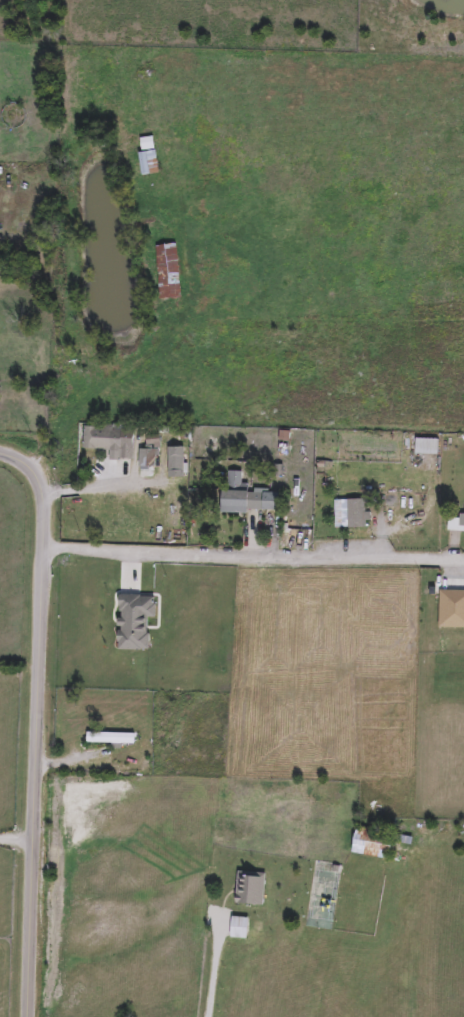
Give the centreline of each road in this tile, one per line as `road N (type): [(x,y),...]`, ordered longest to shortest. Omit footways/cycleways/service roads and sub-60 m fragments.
road 1 (residential): [(35,1016),(51,498),(29,464),(0,453)]
road 2 (residential): [(50,552),(463,558)]

